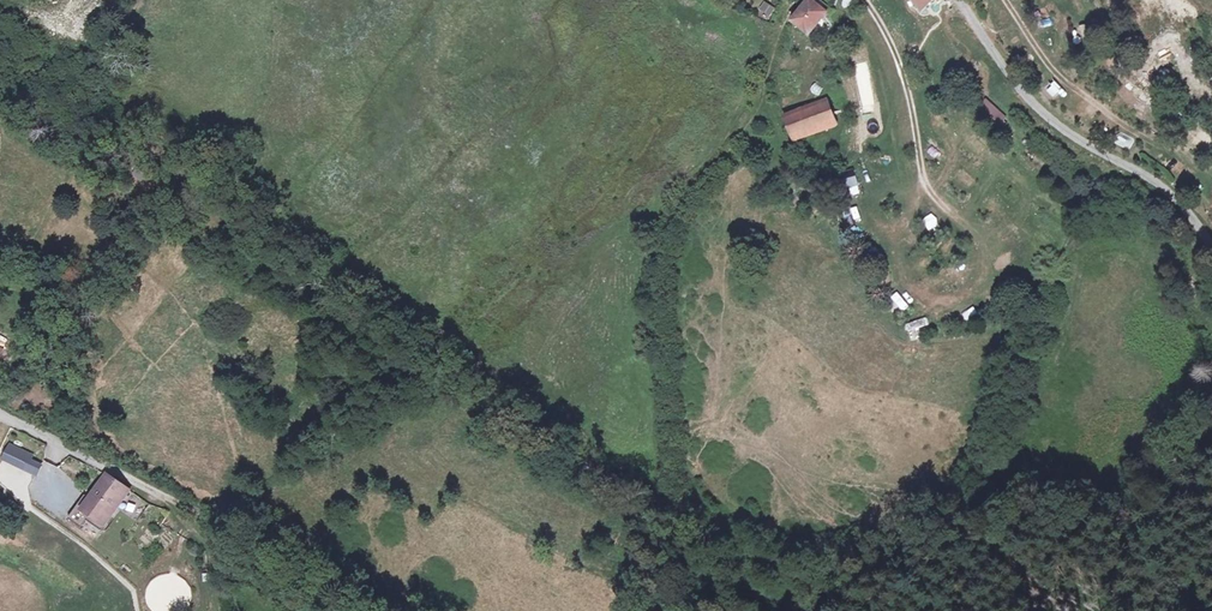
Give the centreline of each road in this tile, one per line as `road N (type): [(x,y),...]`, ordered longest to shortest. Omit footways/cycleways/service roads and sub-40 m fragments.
road 1 (unclassified): [(963,0),(1037,108),(1163,184),(1211,246)]
road 2 (unclassified): [(229,531),(0,413)]
road 3 (track): [(1154,145),(1055,72),(1007,0)]

